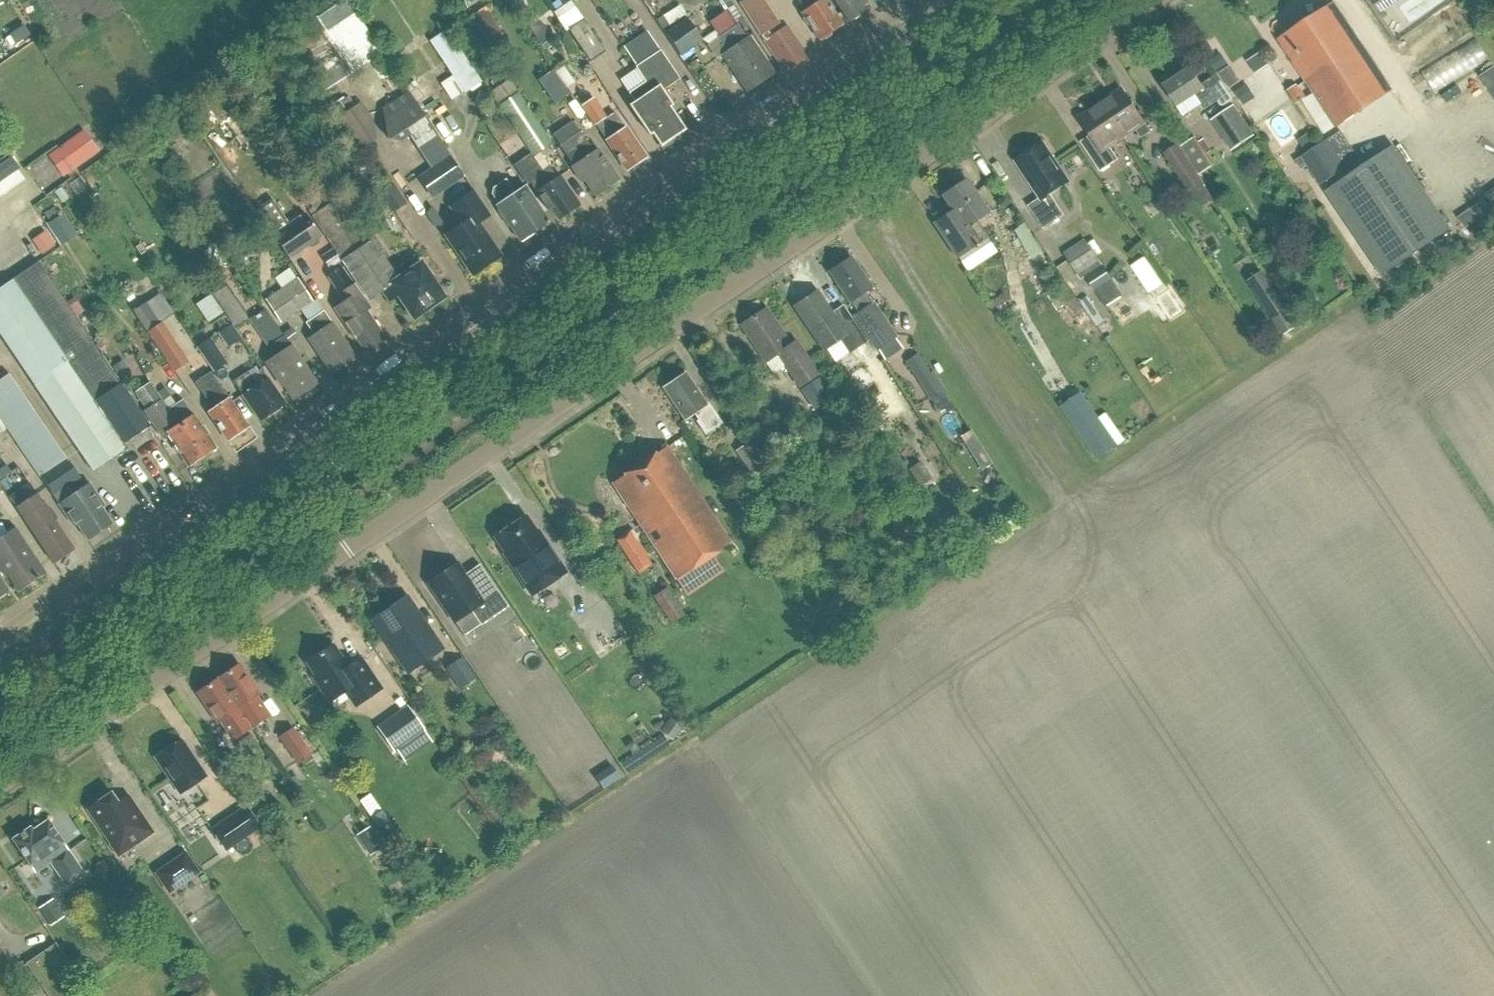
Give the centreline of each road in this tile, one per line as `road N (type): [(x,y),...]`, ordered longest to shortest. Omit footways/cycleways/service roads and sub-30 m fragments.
road 1 (residential): [(0,781),(1149,0)]
road 2 (secondary): [(81,615),(500,307),(951,0)]

